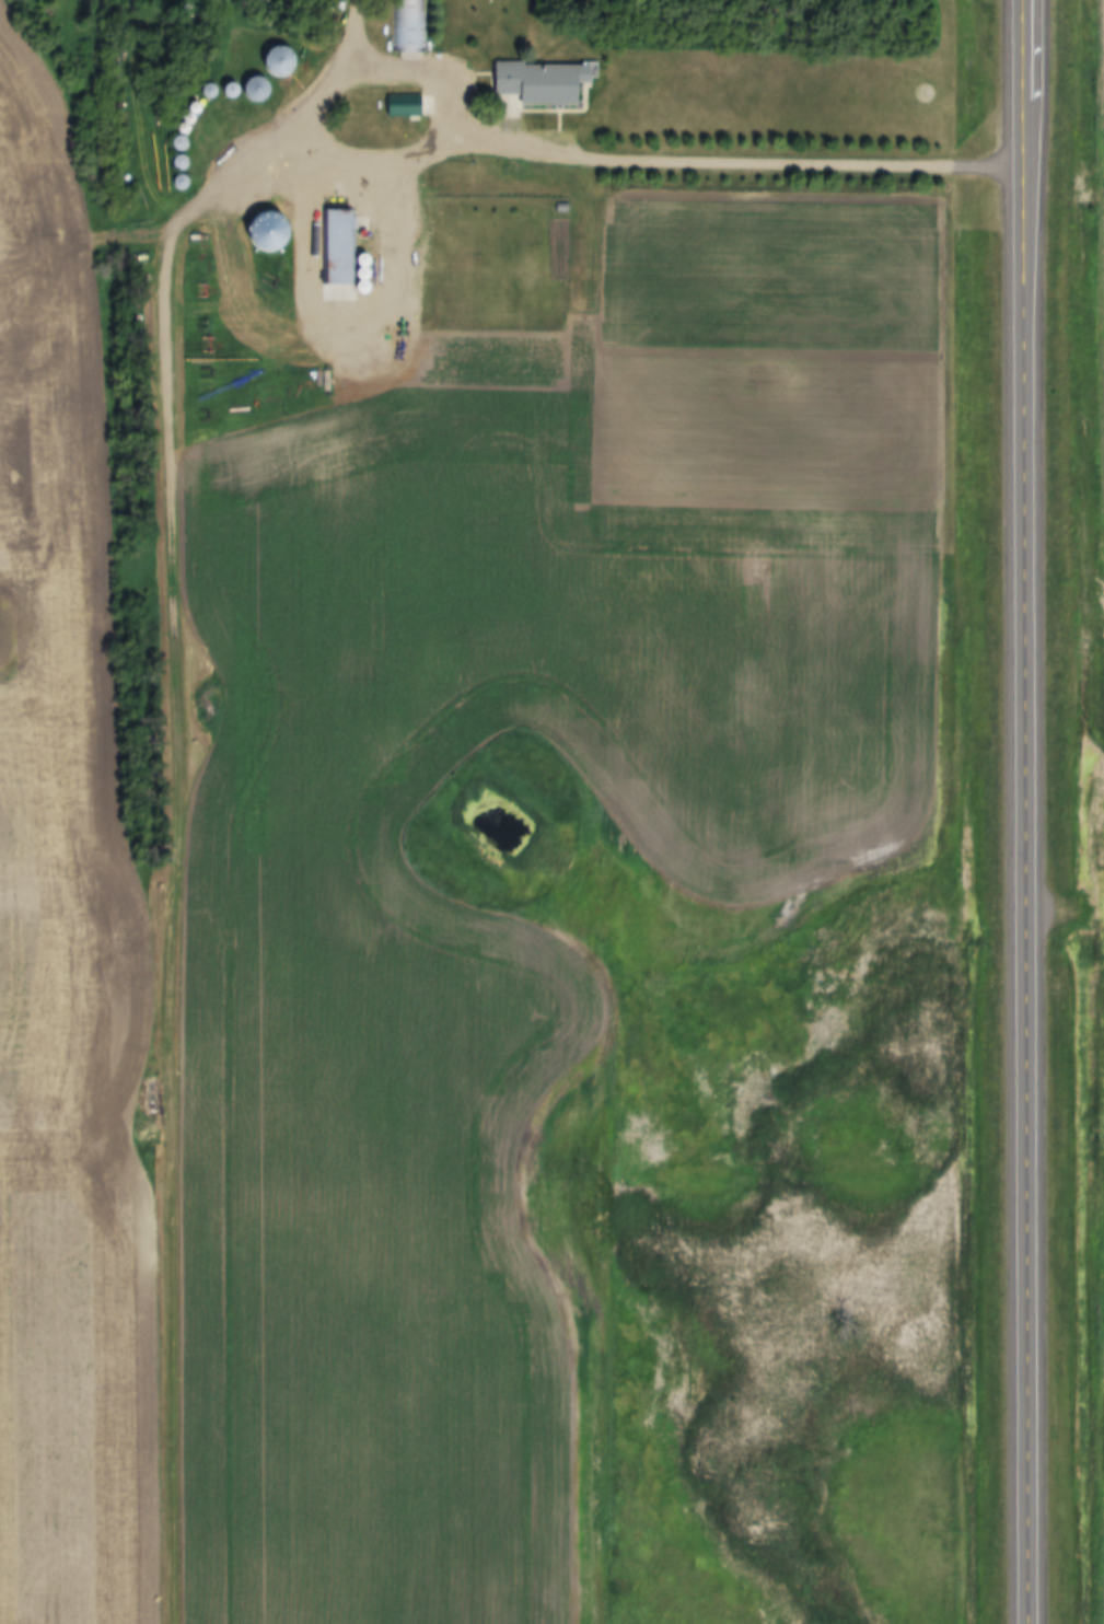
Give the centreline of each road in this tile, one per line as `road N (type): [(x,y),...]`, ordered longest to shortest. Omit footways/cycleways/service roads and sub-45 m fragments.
road 1 (primary): [(1048,1623),(1040,0)]

